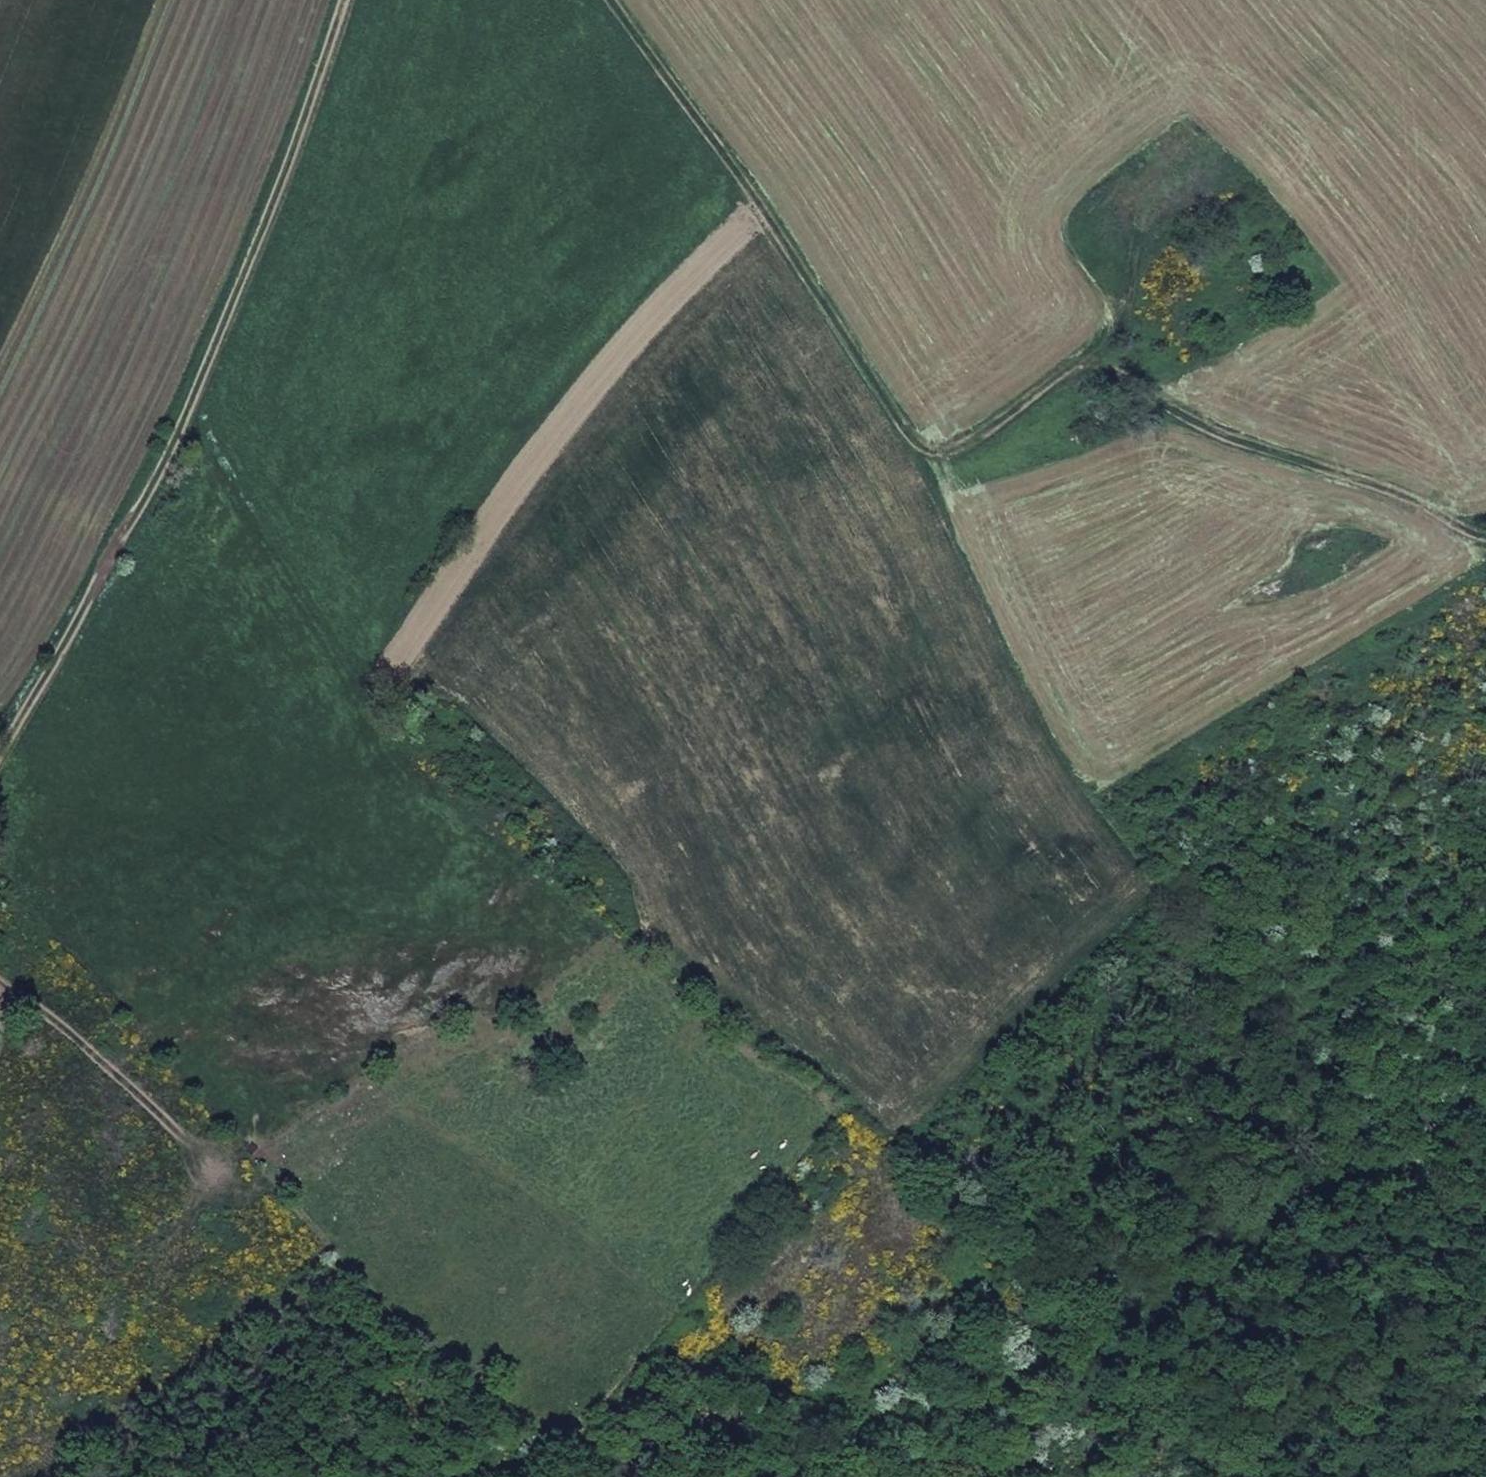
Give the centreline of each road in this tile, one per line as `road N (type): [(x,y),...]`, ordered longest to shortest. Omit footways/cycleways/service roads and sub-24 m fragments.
road 1 (track): [(0,743),(129,529),(254,243),(333,0)]

